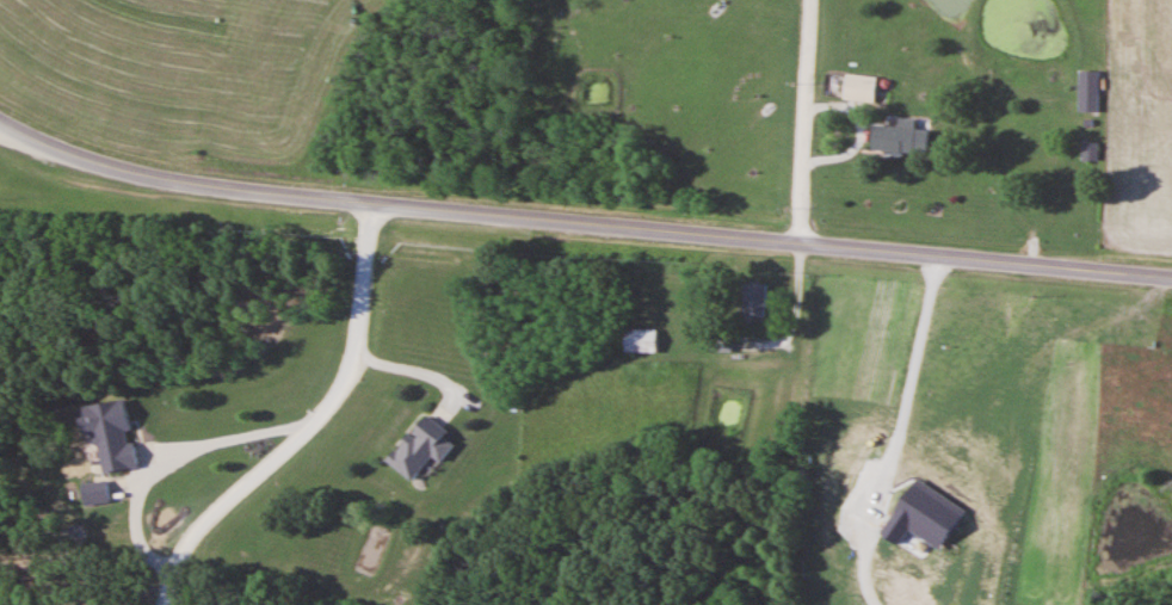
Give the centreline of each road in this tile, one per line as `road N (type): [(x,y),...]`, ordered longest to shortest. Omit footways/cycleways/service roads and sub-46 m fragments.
road 1 (tertiary): [(806,241),(146,179),(47,152),(0,127)]
road 2 (residential): [(167,604),(189,541),(329,408),(345,383),(363,320),(374,204)]
road 3 (tertiary): [(1171,275),(806,241)]
road 4 (residential): [(806,241),(810,0)]

